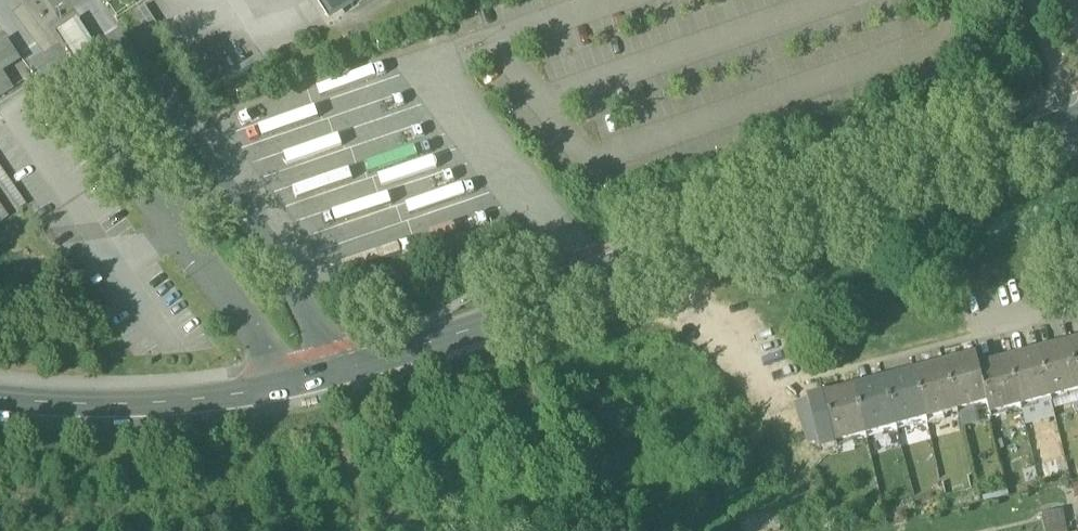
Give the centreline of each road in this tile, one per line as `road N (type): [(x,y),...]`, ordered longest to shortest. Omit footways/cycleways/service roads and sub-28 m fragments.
road 1 (residential): [(0,398),(151,403),(277,385),(683,258)]
road 2 (unclassified): [(1077,308),(760,388),(698,314),(683,258)]
road 3 (residential): [(683,258),(1077,125)]

